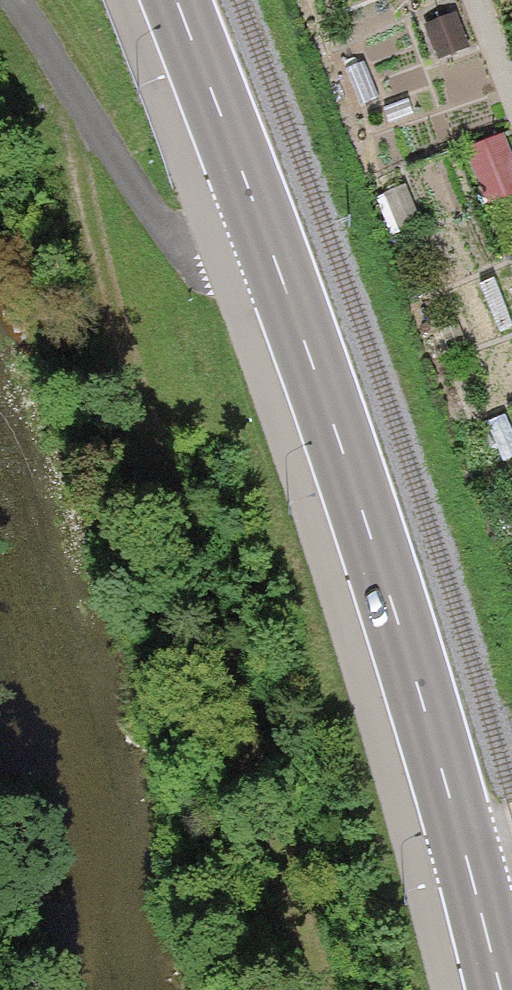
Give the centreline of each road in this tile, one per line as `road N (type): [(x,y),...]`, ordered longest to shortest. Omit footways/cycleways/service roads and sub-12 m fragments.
road 1 (secondary): [(500,989),(435,742),(352,479),(176,0)]
road 2 (track): [(78,105),(75,144),(131,399),(331,989)]

